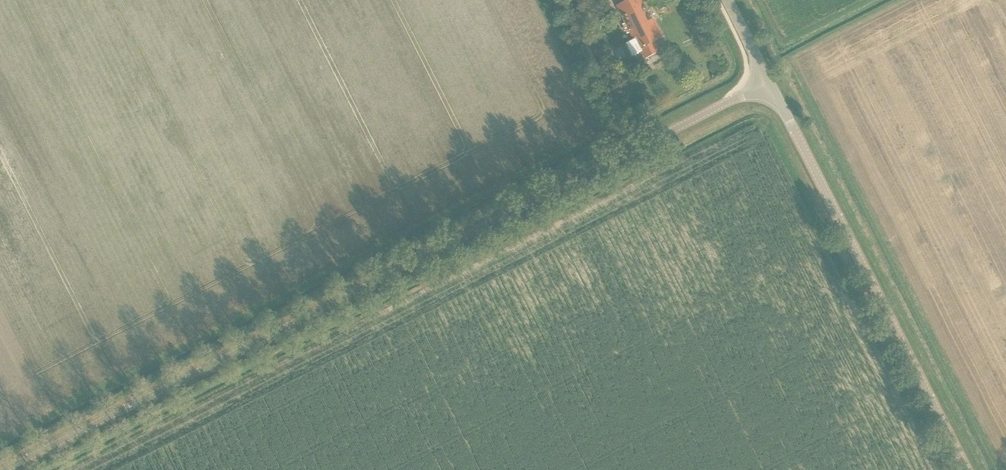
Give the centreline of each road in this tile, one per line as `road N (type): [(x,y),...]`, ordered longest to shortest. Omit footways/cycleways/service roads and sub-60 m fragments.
road 1 (tertiary): [(4,469),(769,81)]
road 2 (tertiary): [(966,469),(769,81)]

